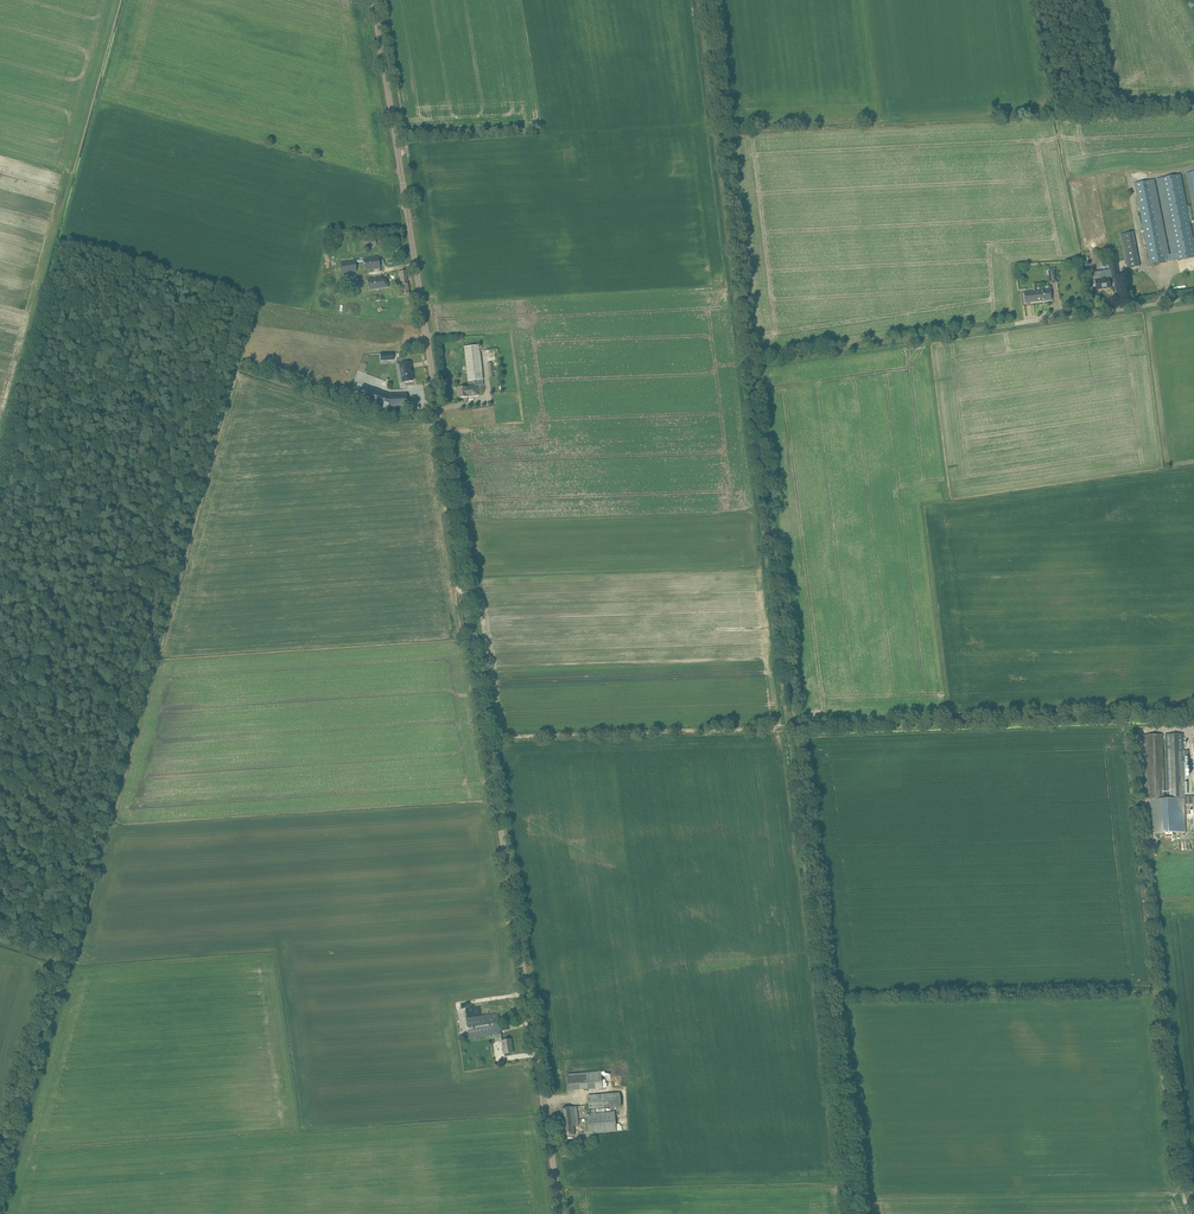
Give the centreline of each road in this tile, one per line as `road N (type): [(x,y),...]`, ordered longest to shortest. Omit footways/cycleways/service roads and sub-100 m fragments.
road 1 (tertiary): [(561,1213),(373,0)]
road 2 (track): [(795,727),(1193,714)]
road 3 (track): [(488,738),(795,727)]
road 4 (unclassified): [(1011,325),(1193,298)]

